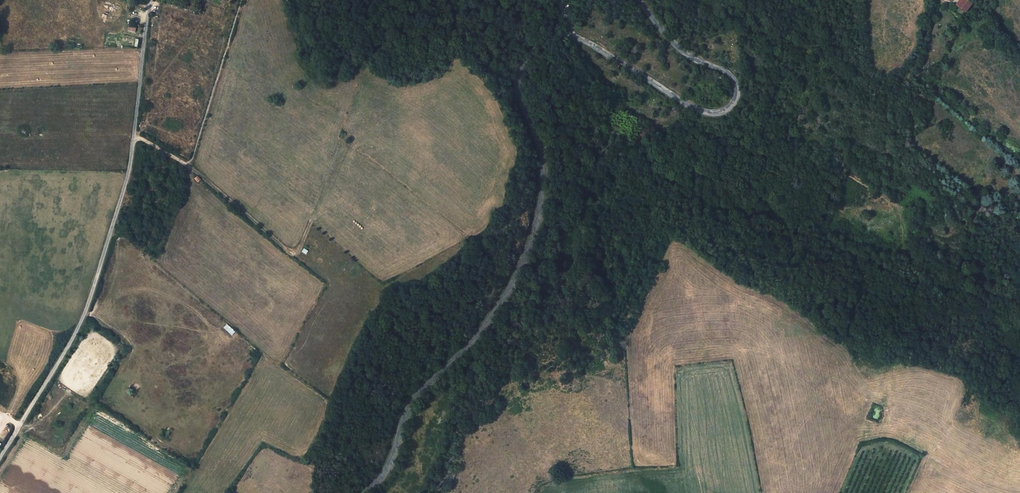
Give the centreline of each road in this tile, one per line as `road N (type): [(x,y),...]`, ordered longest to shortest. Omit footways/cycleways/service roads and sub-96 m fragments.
road 1 (unclassified): [(637,0),(690,57),(733,78),(736,97),(712,115),(686,108),(576,40),(552,40),(530,55),(518,95),(541,142),(543,179),(527,250),(474,338),(413,399),(390,464),(366,492)]
road 2 (unclassified): [(0,457),(88,310),(129,175),(151,0)]
road 3 (track): [(134,139),(185,164),(290,252),(298,252),(311,222)]

